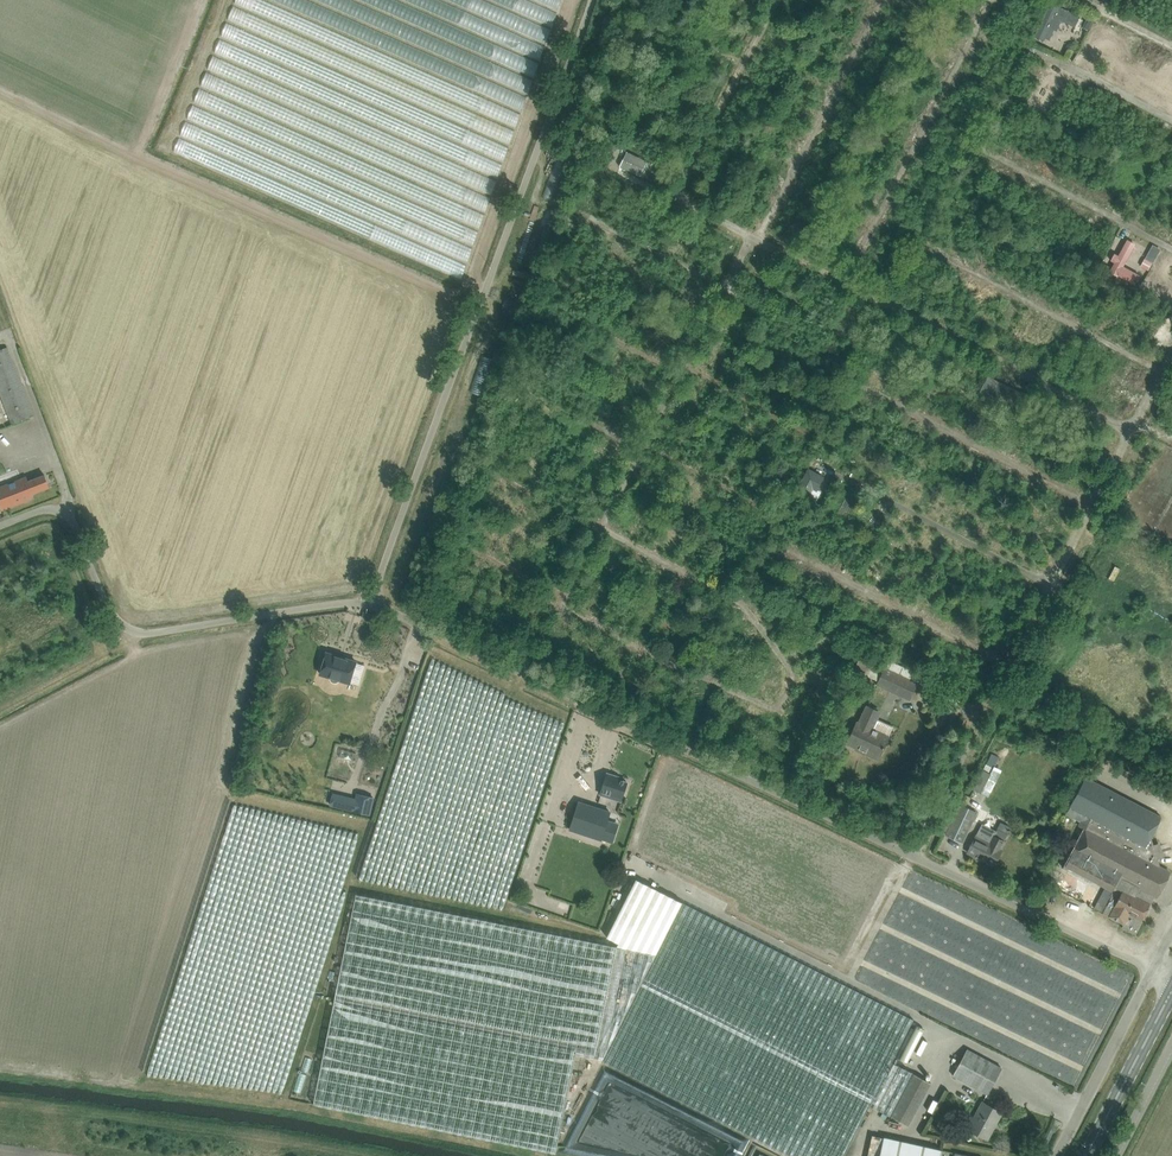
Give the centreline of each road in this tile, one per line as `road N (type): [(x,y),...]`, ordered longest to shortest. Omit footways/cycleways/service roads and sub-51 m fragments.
road 1 (unclassified): [(1153,967),(376,604)]
road 2 (unclassified): [(376,604),(379,578),(590,0)]
road 3 (unclassified): [(376,604),(139,632),(110,610),(69,516),(48,509),(0,526)]
road 4 (unclassified): [(1057,1155),(1153,967)]
road 5 (primary): [(1086,1155),(1171,989)]
road 6 (unclassified): [(1116,1155),(1171,1046)]

